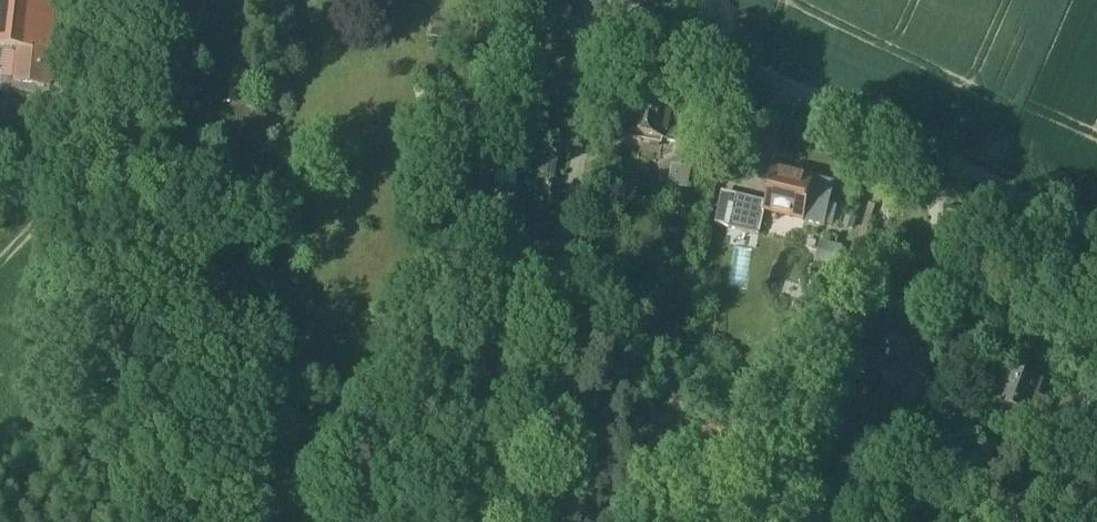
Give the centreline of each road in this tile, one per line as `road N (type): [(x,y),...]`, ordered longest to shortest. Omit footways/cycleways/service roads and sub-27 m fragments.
road 1 (residential): [(589,0),(1096,234)]
road 2 (track): [(65,0),(47,209)]

